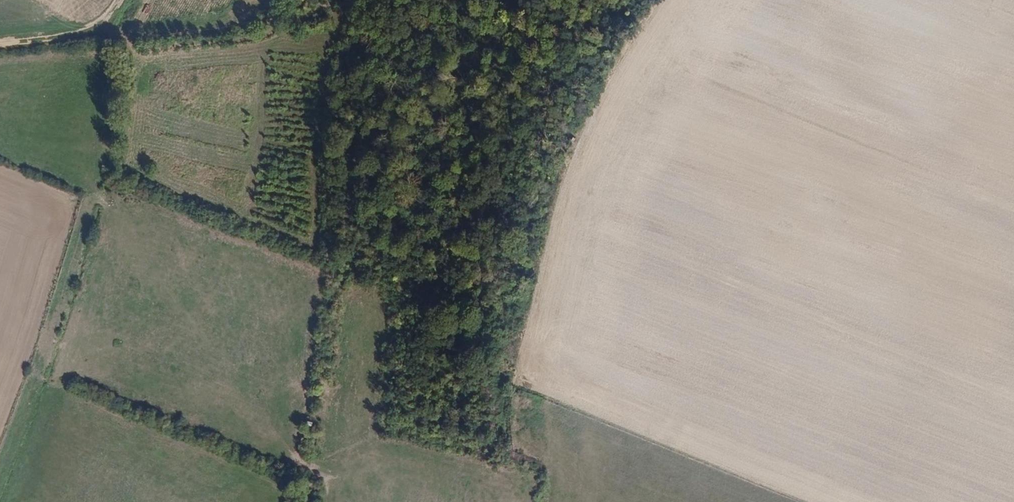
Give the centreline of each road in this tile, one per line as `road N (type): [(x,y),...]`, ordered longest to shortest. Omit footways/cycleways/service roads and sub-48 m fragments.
road 1 (track): [(92,39),(249,26),(291,0)]

